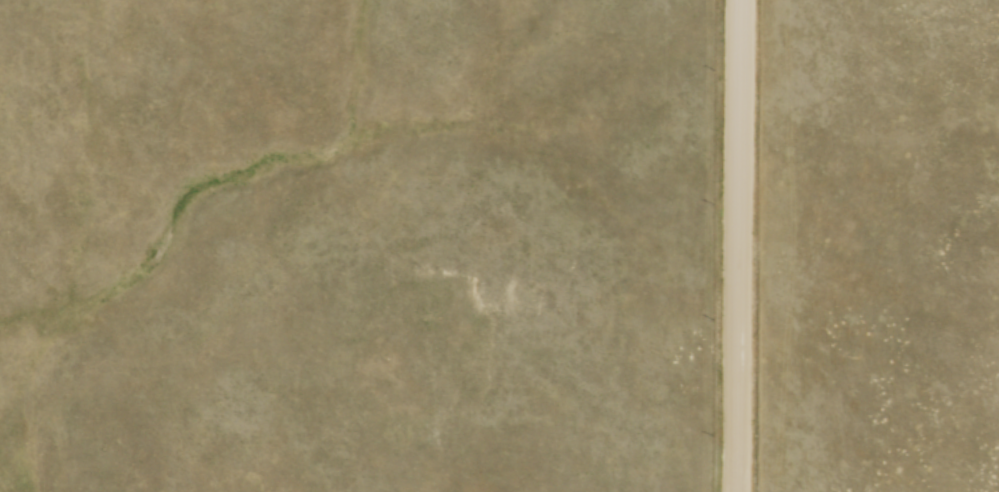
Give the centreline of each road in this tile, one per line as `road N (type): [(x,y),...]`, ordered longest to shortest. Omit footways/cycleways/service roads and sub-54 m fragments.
road 1 (tertiary): [(738,491),(745,0)]

